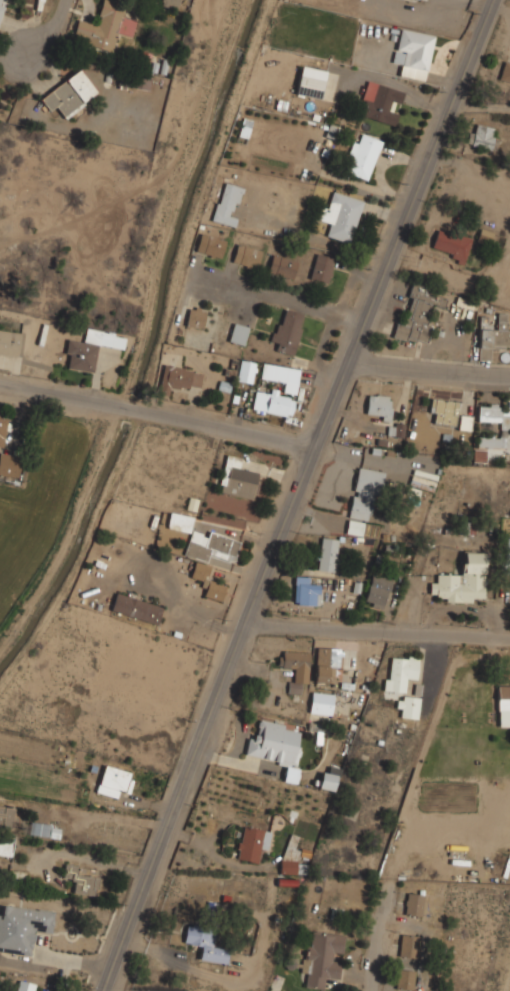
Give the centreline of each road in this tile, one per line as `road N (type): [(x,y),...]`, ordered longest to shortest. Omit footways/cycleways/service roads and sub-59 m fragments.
road 1 (tertiary): [(496,0),(104,990)]
road 2 (residential): [(316,450),(0,383)]
road 3 (residential): [(509,636),(248,623)]
road 4 (tertiary): [(509,373),(354,364)]

